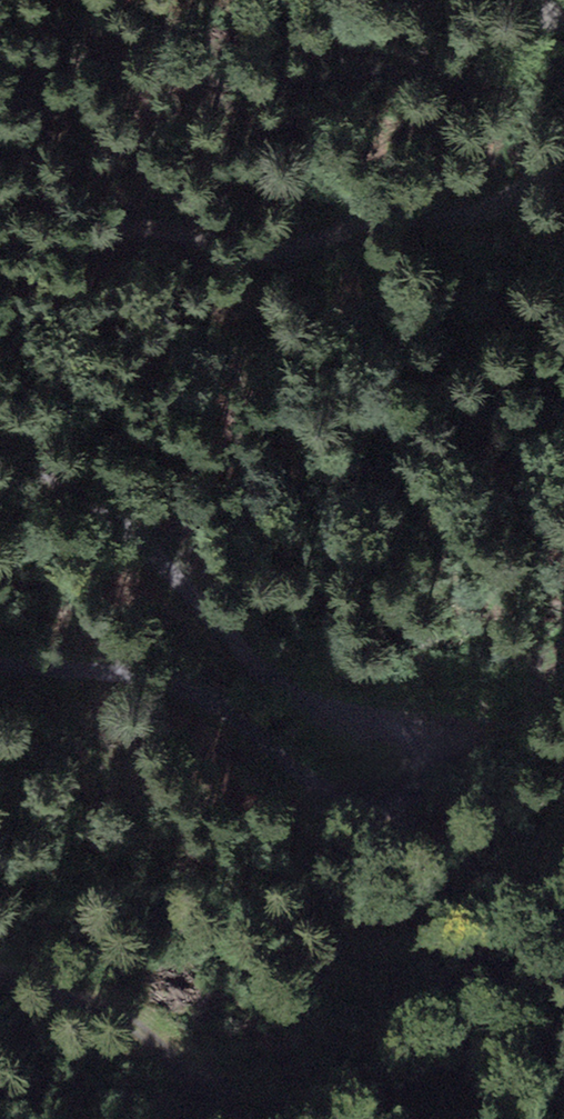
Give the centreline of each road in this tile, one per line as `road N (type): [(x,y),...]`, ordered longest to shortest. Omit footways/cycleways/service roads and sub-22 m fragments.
road 1 (track): [(0,668),(57,662),(152,676),(220,704),(344,805),(392,808),(420,781),(419,742),(276,684),(157,560),(0,432)]
road 2 (track): [(563,156),(510,204),(348,224),(269,254),(107,229),(0,238)]
road 3 (track): [(0,967),(138,1022),(230,1118)]
road 4 (track): [(419,742),(503,726),(563,685)]

